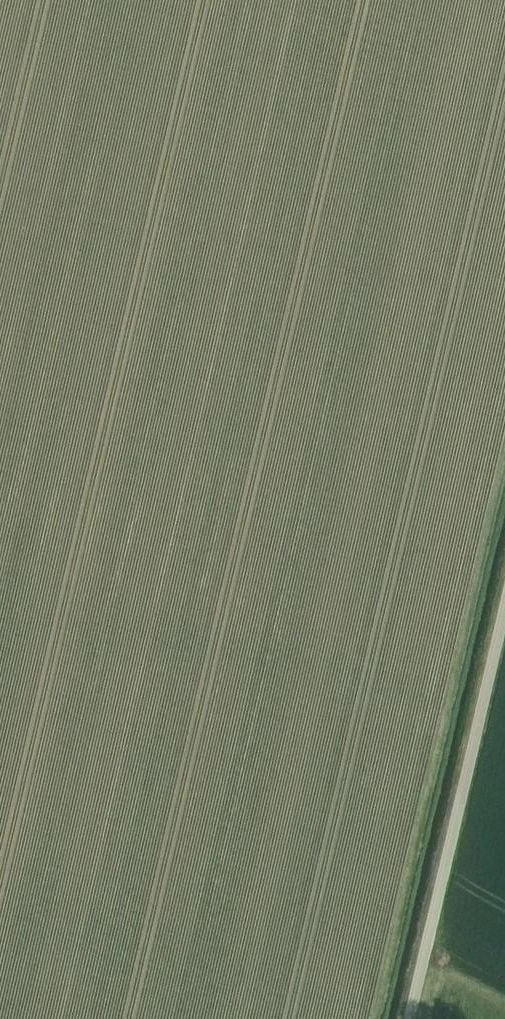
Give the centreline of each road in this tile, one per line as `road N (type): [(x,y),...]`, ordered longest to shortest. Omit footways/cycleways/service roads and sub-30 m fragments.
road 1 (unclassified): [(504,602),(408,1018)]

